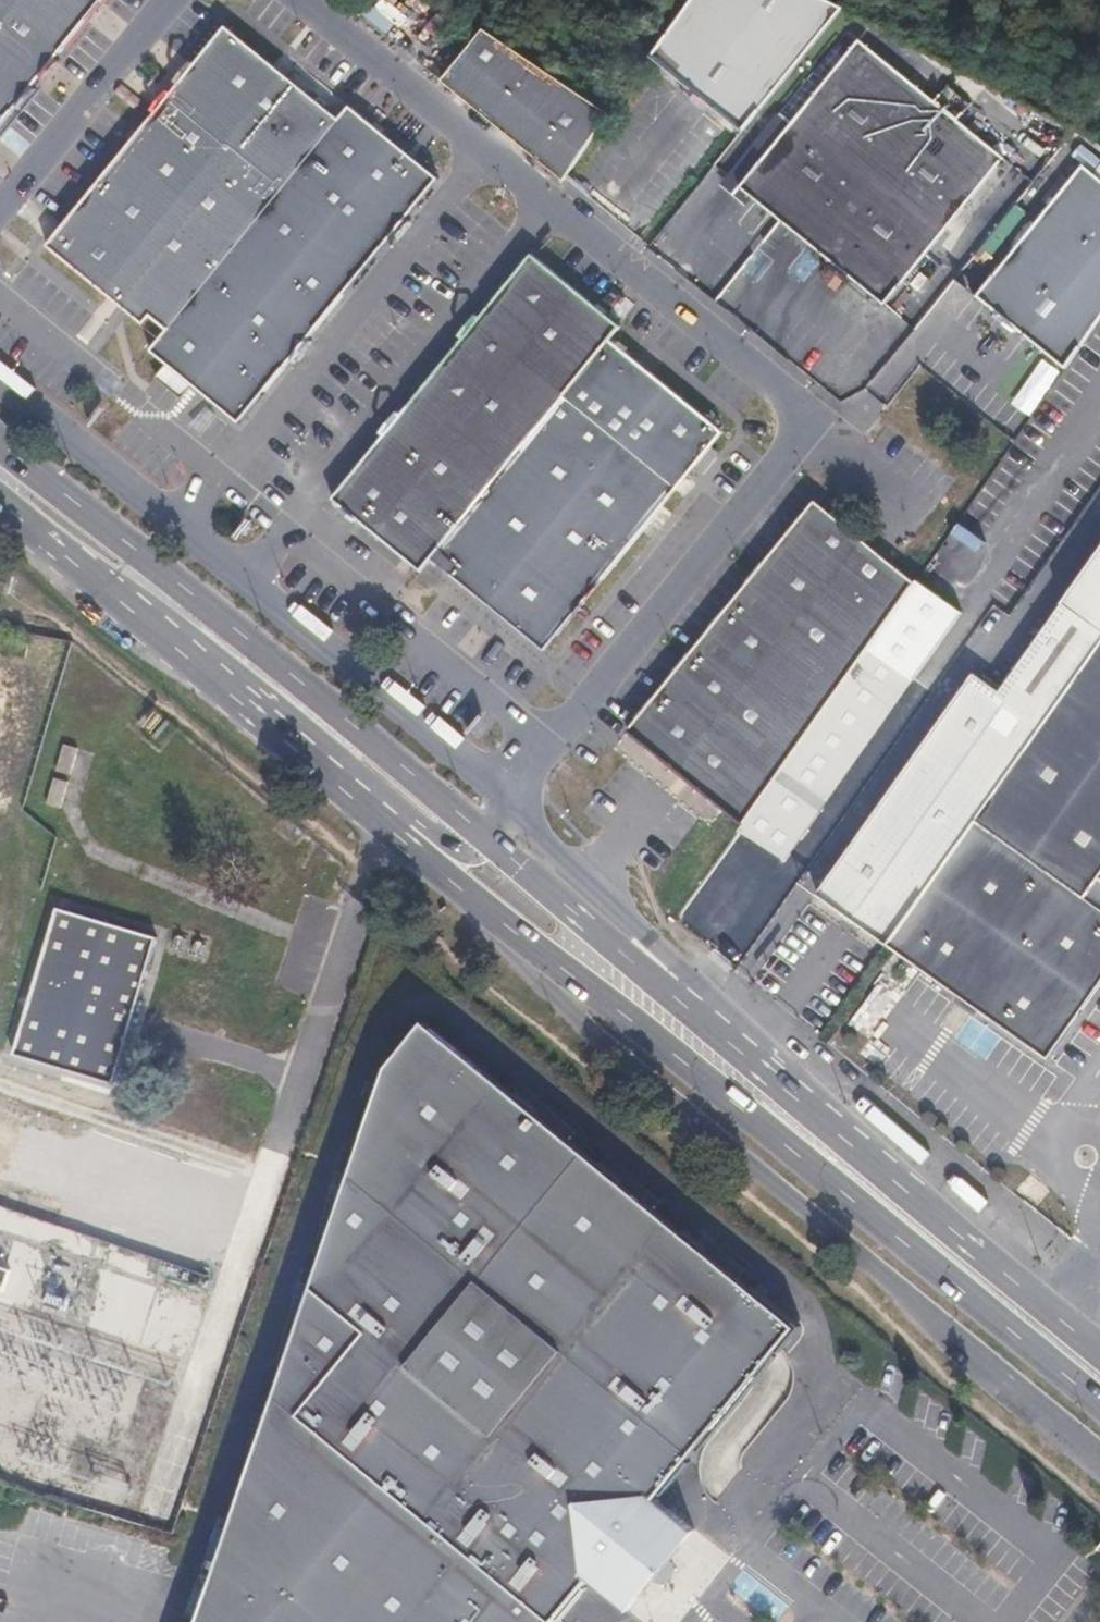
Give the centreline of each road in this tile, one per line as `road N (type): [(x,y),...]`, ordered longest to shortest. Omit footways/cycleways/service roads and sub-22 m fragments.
road 1 (secondary): [(1099,1351),(353,725),(0,444)]
road 2 (secondary): [(0,503),(447,878),(1099,1404)]

